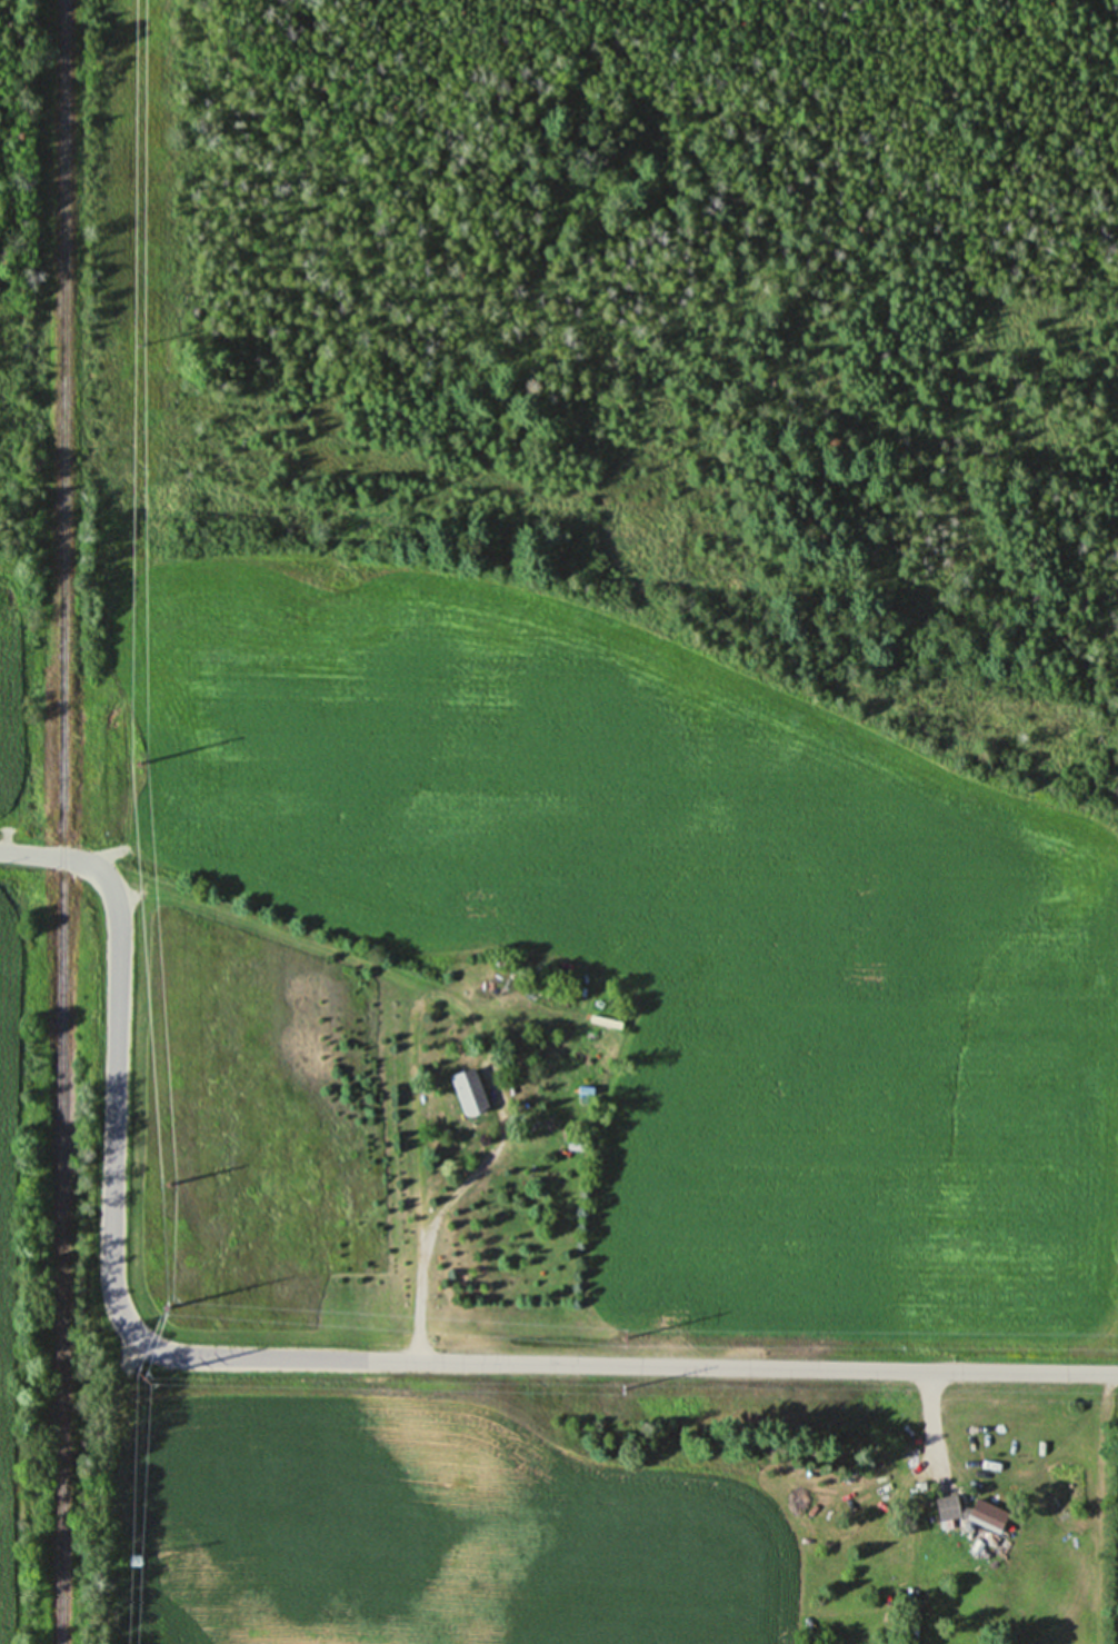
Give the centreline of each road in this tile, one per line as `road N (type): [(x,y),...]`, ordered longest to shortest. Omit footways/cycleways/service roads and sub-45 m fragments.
road 1 (residential): [(1117,1372),(162,1353),(127,1333),(110,1285),(118,920),(110,889),(93,868),(0,851)]

